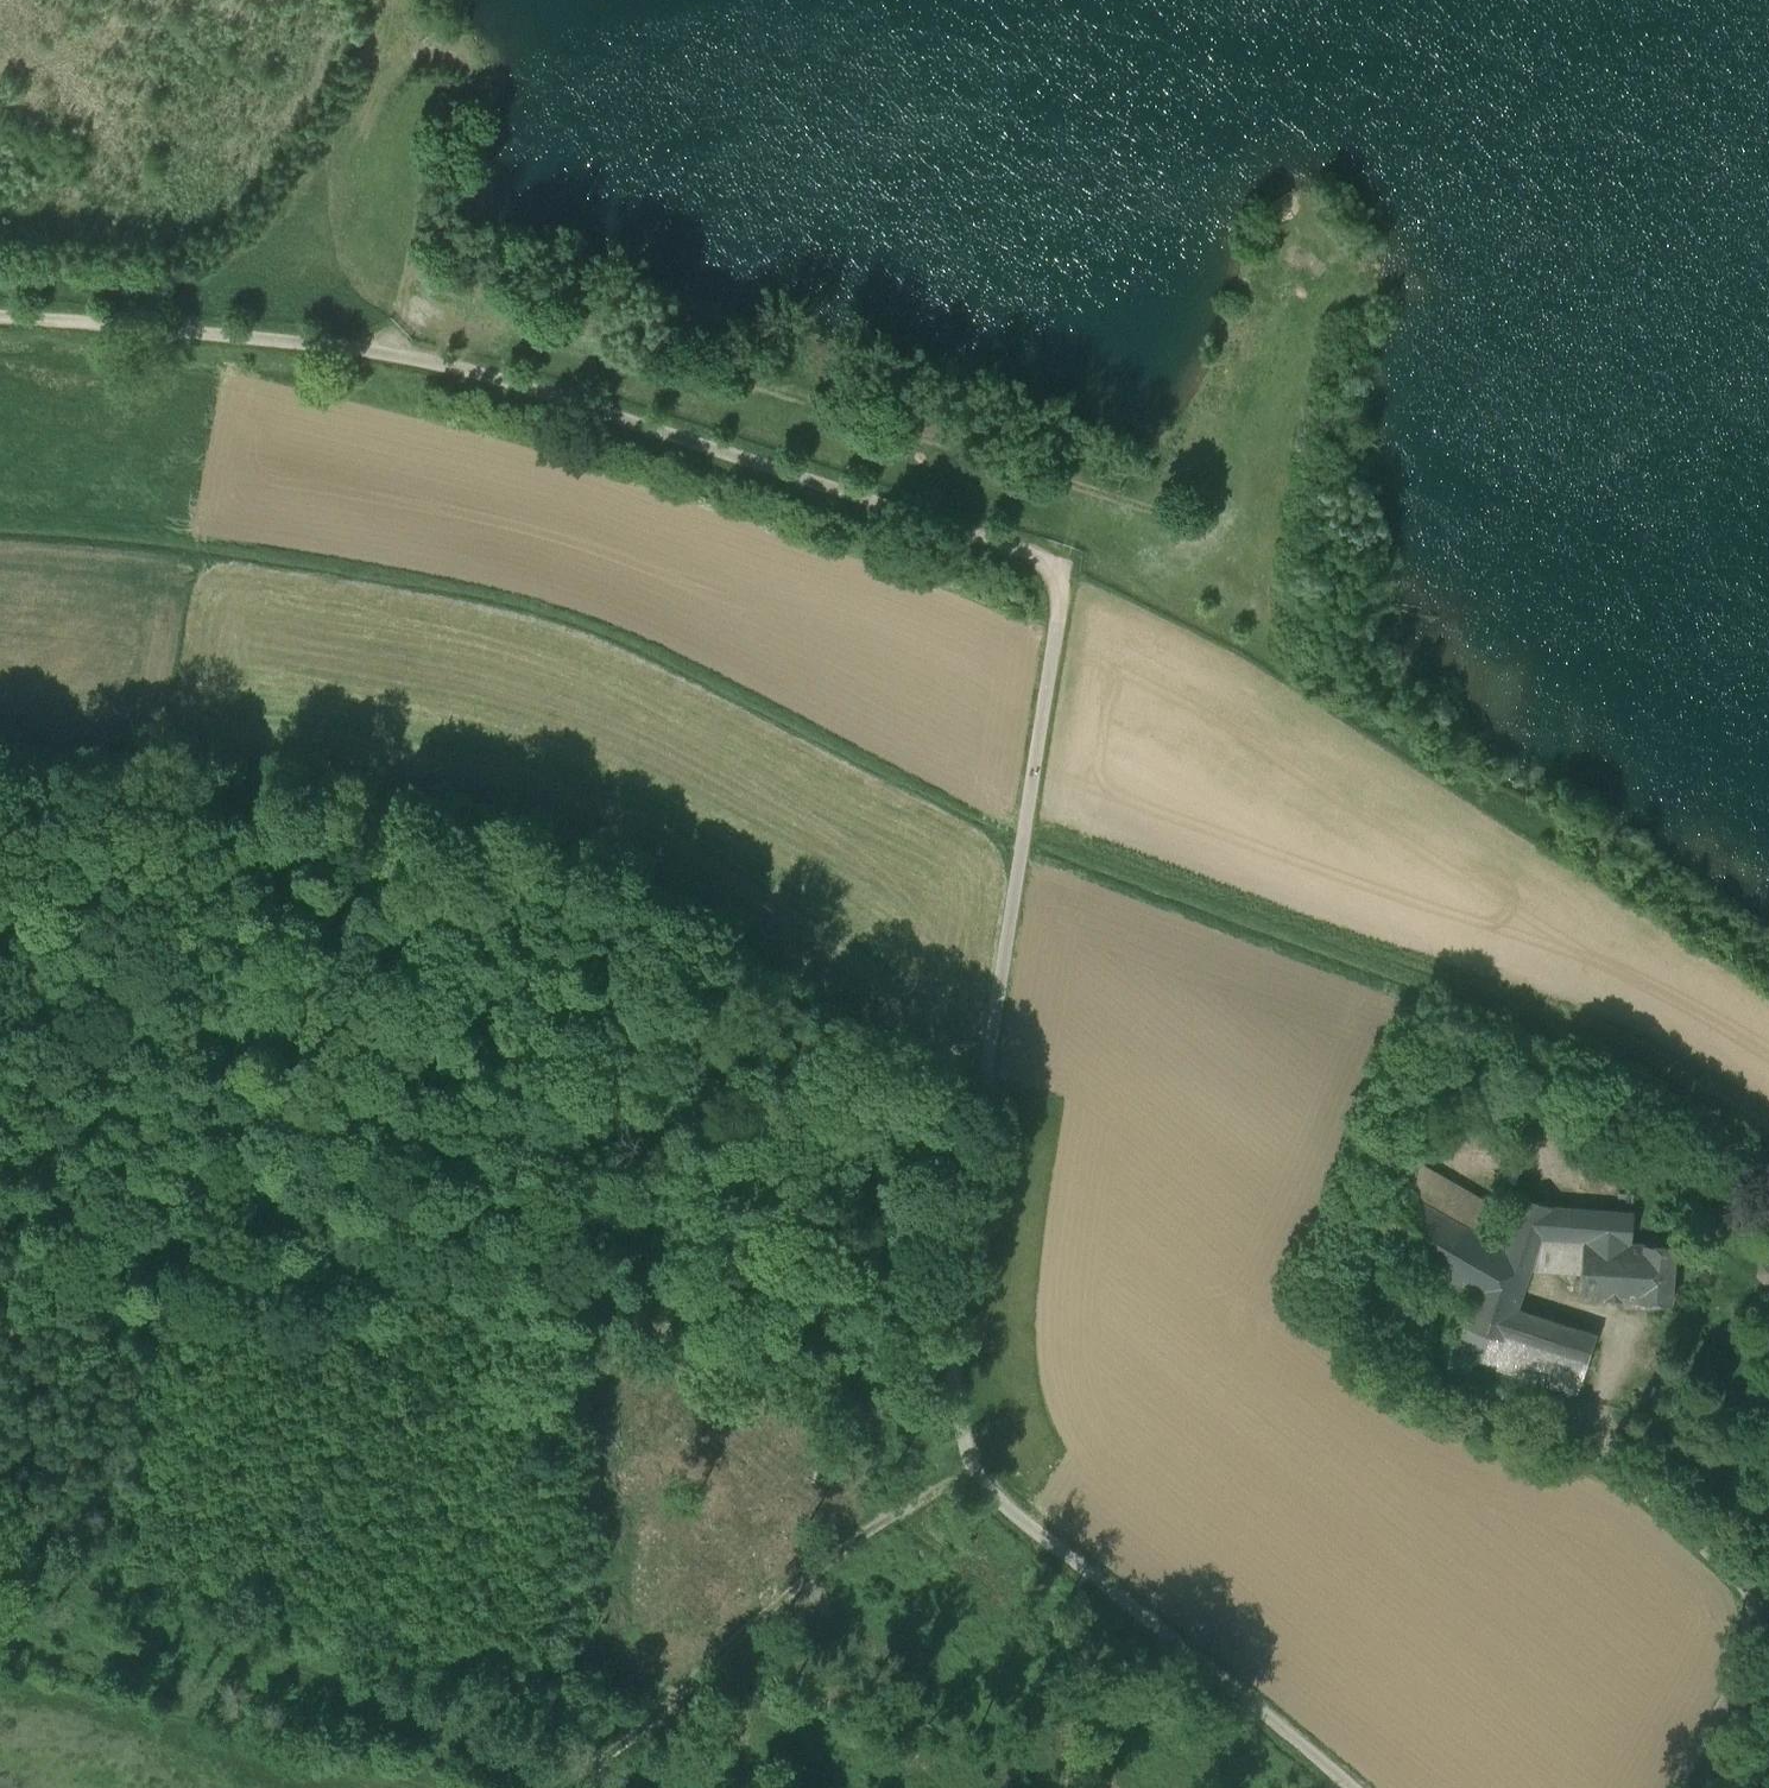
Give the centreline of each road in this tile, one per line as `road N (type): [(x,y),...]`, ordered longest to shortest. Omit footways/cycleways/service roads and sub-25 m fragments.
road 1 (unclassified): [(0,316),(95,319),(384,352),(498,377),(1065,567),(975,1114),(947,1371),(971,1456),(1360,1787)]

